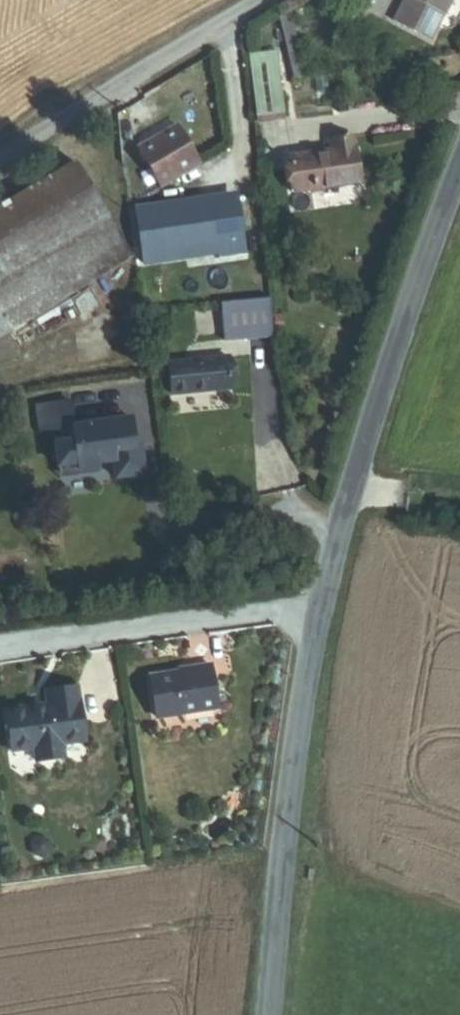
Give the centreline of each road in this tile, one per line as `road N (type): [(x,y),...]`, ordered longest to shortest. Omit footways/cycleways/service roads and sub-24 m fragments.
road 1 (tertiary): [(459,169),(398,343),(315,622)]
road 2 (tertiary): [(315,622),(285,821),(268,1014)]
road 3 (unclassified): [(277,0),(0,161)]
road 4 (residential): [(315,622),(273,608),(0,646)]

